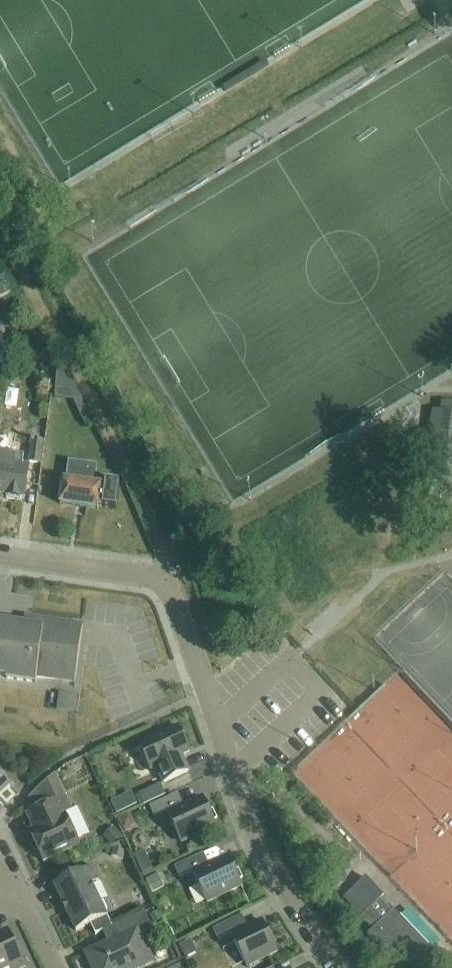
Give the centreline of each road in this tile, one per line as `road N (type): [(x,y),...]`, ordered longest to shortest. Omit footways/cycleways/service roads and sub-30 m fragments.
road 1 (residential): [(338,967),(269,858),(167,581),(0,559)]

